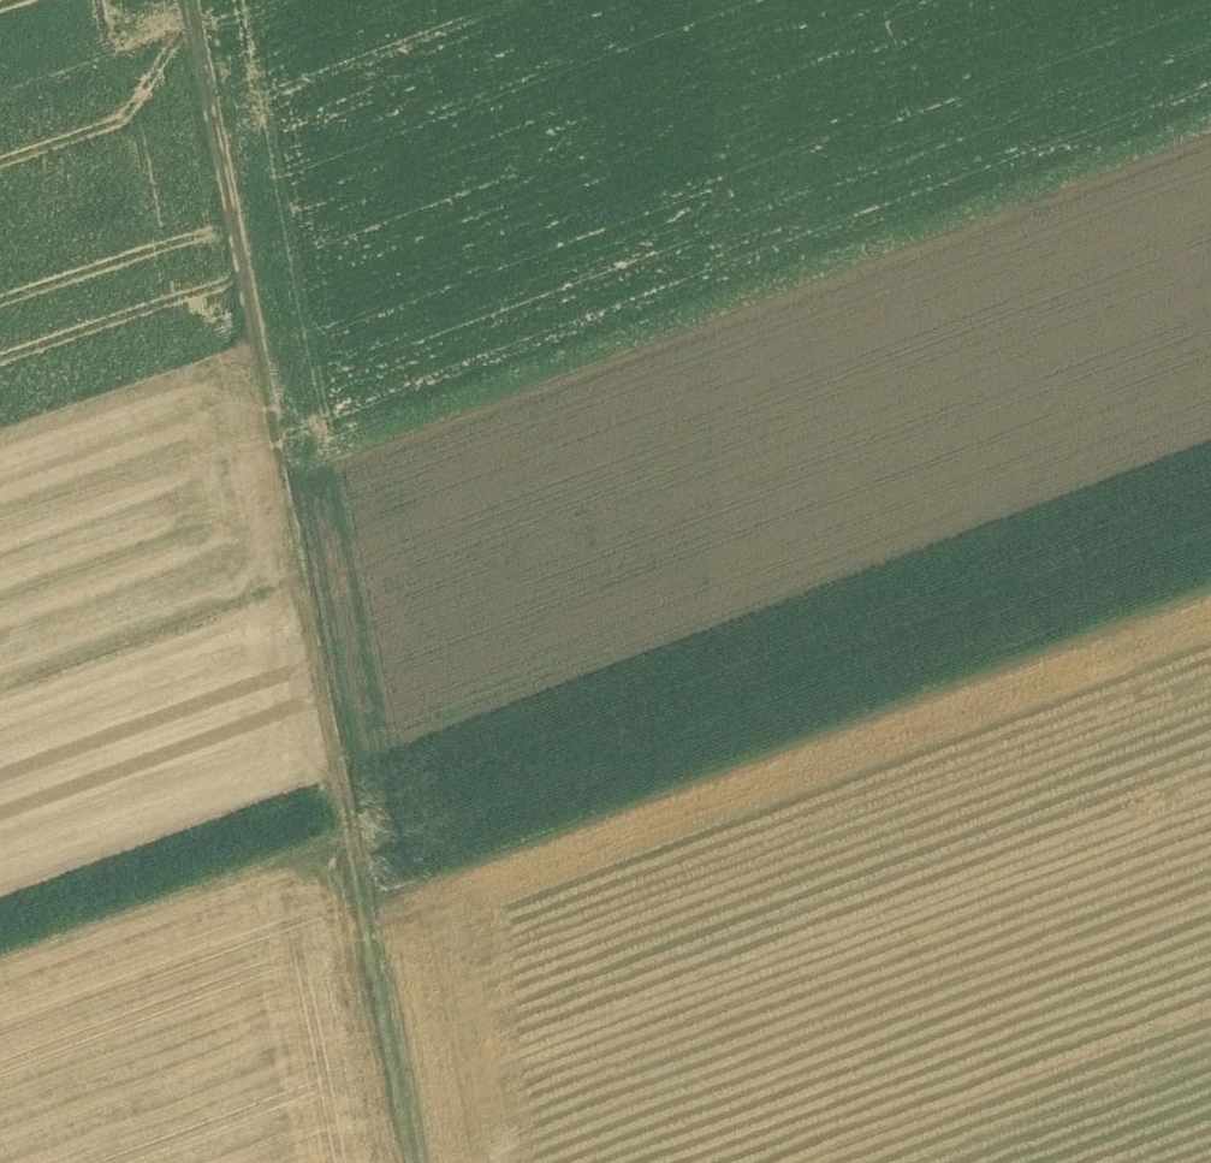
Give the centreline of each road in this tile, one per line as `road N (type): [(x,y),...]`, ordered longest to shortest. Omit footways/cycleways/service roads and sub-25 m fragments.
road 1 (track): [(189,0),(415,1162)]

